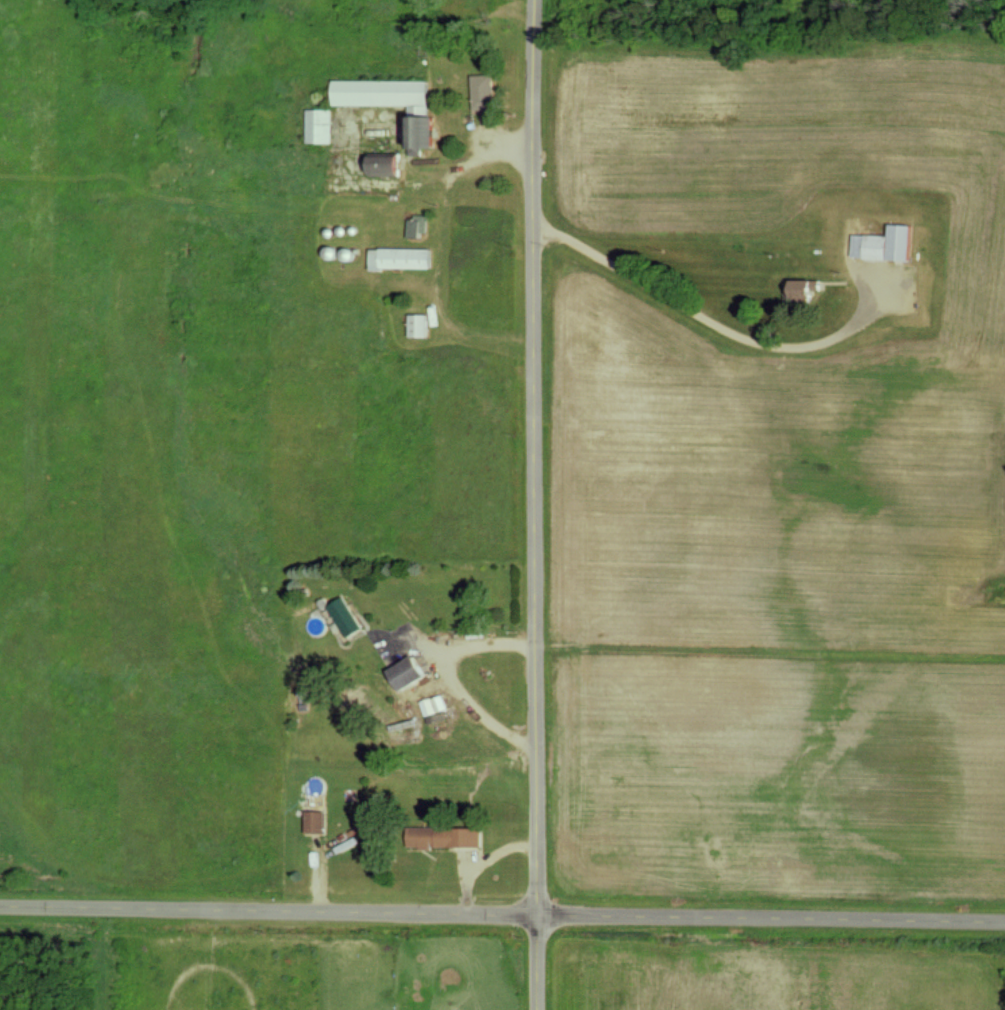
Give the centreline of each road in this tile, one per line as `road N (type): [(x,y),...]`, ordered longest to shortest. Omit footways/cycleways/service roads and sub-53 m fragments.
road 1 (residential): [(539,1009),(540,0)]
road 2 (residential): [(1004,923),(0,909)]
road 3 (residential): [(542,224),(713,323),(780,345),(848,330),(873,311),(887,286)]

